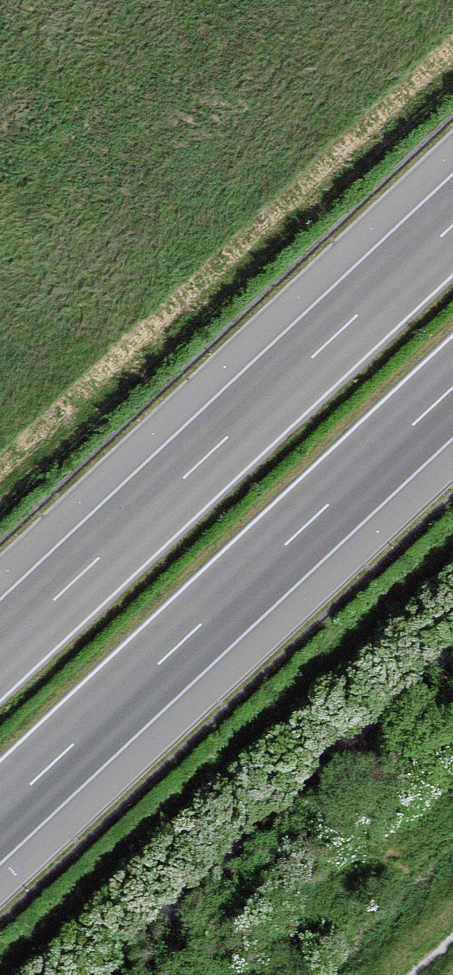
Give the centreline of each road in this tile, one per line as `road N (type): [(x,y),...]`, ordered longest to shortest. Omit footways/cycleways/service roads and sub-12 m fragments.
road 1 (motorway): [(0,814),(452,388)]
road 2 (motorway): [(452,225),(0,651)]

